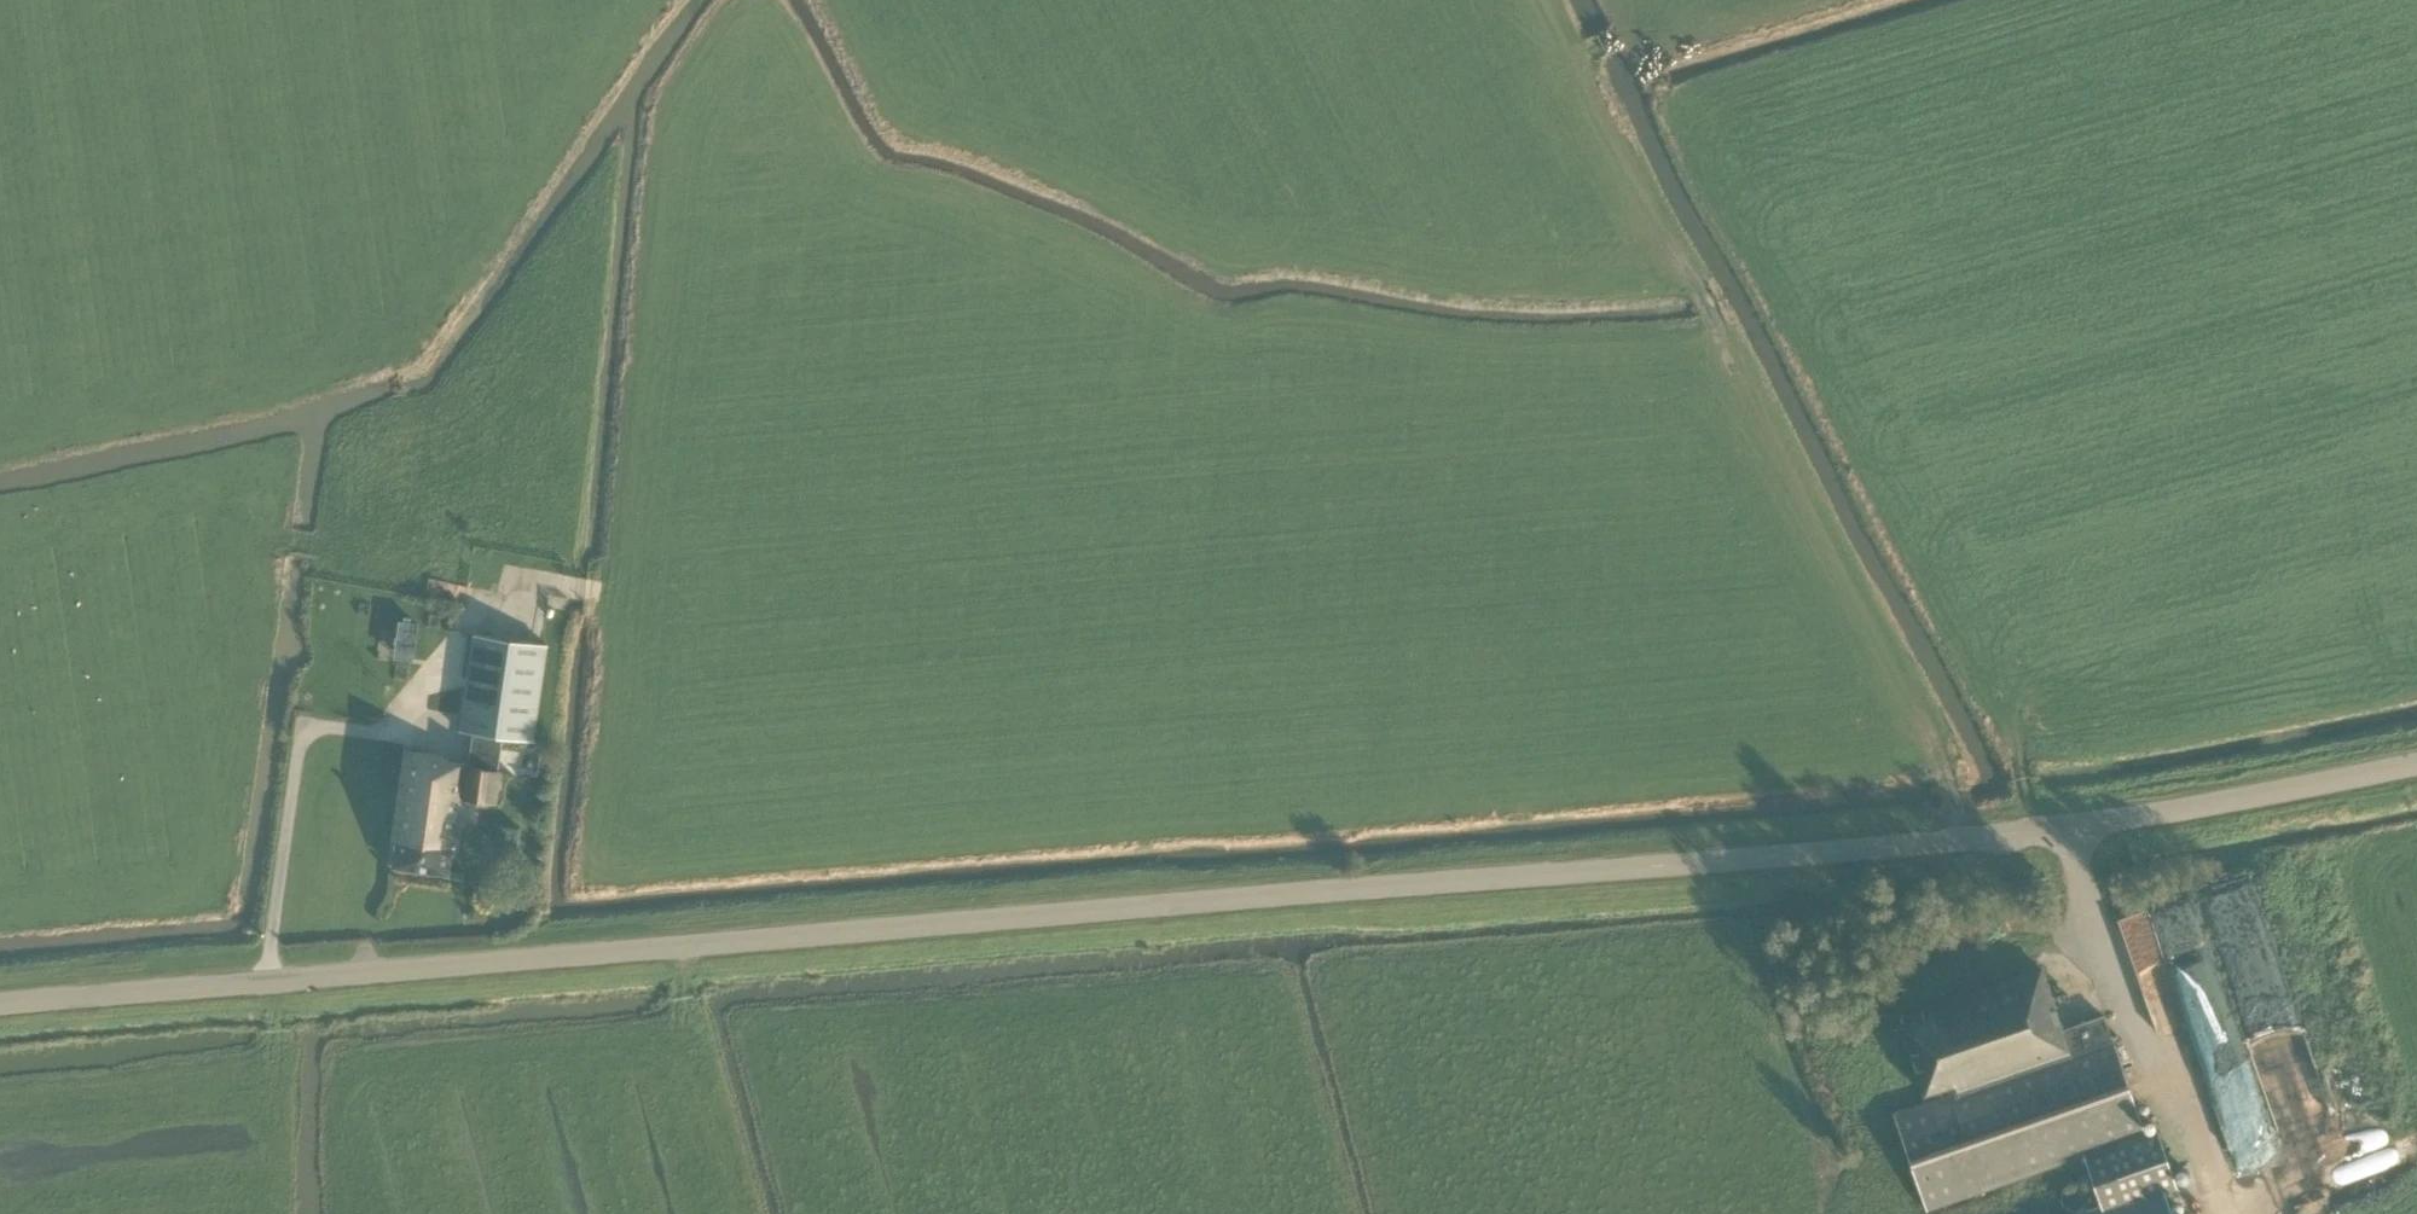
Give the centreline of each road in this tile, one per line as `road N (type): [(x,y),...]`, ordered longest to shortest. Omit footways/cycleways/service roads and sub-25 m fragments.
road 1 (tertiary): [(0,1005),(1889,848),(2416,764)]

